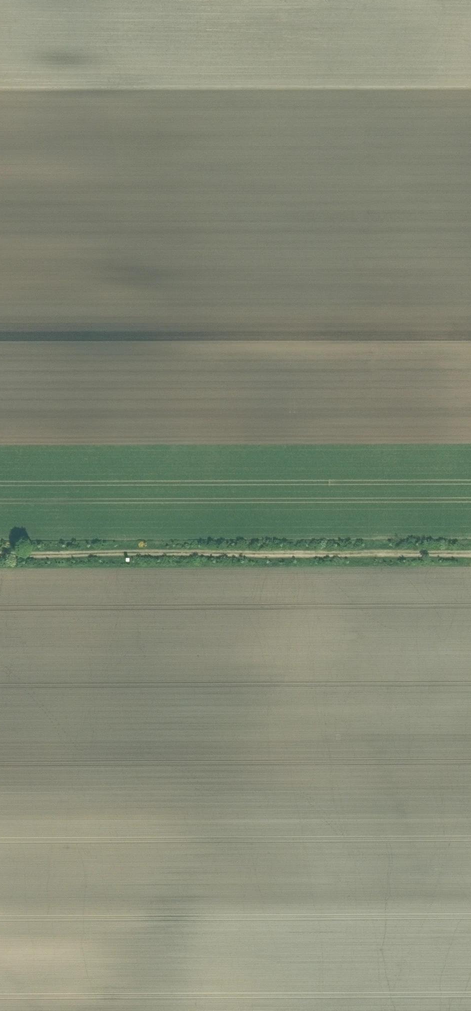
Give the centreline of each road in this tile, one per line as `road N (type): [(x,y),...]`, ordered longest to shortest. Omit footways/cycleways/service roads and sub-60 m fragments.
road 1 (track): [(0,556),(470,554)]

